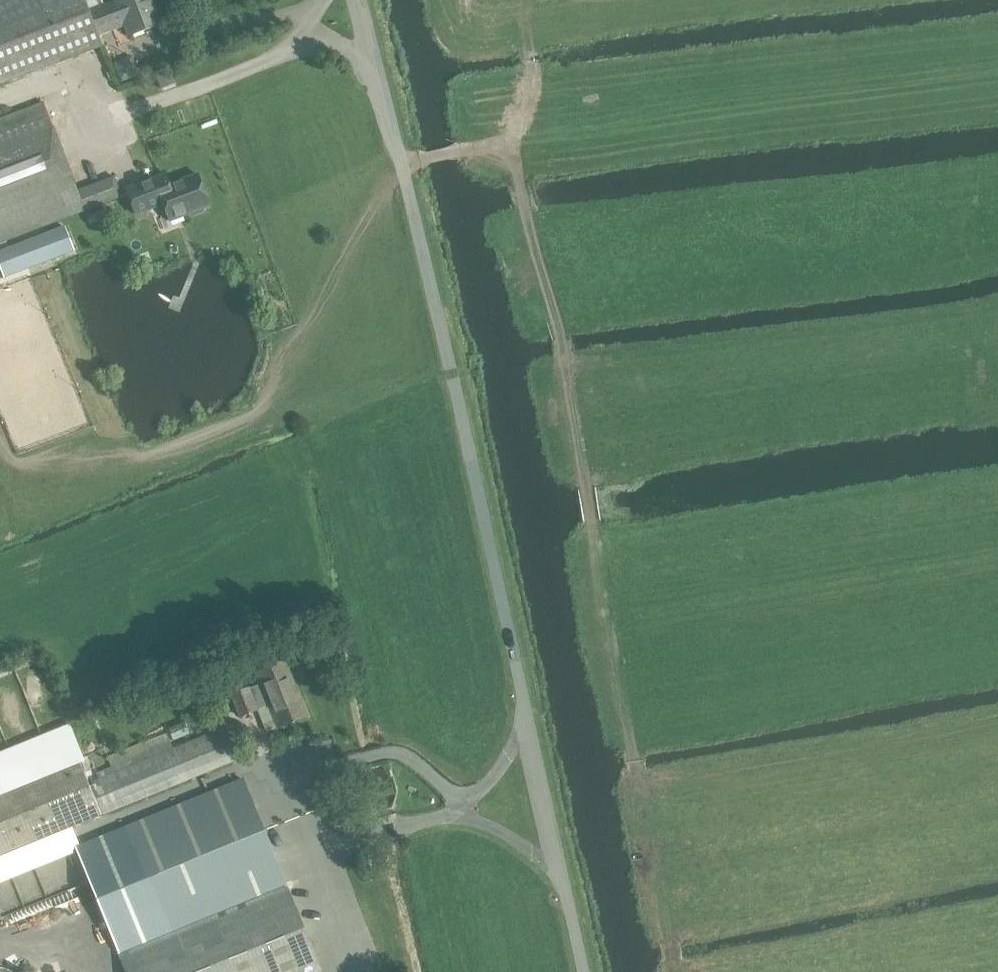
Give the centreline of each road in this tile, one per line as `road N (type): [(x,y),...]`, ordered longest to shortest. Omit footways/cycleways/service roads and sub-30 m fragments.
road 1 (unclassified): [(583,971),(363,0)]
road 2 (track): [(512,150),(563,349),(642,789)]
road 3 (track): [(0,874),(272,762)]
road 4 (track): [(402,163),(471,148),(512,150),(532,74),(527,24)]

